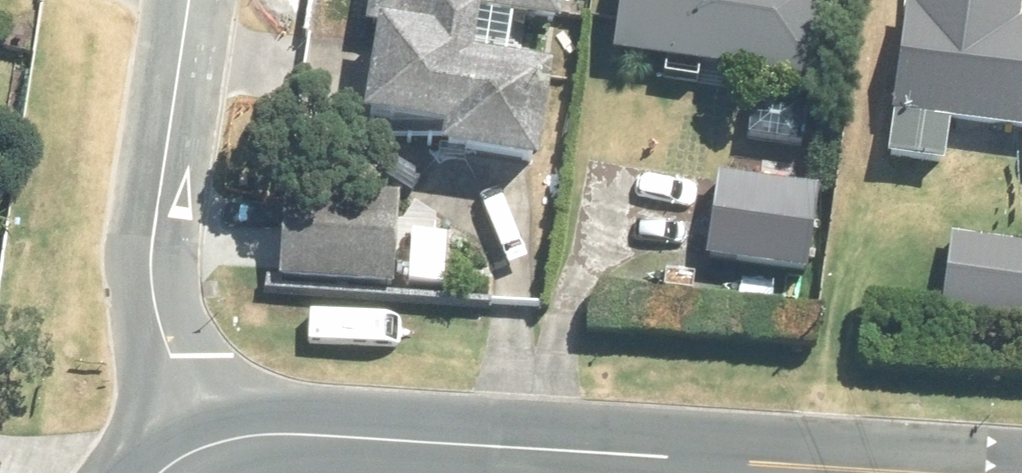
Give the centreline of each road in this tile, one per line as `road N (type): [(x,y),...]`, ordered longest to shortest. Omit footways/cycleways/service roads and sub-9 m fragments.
road 1 (tertiary): [(944,472),(322,432),(259,436),(190,453)]
road 2 (residential): [(189,0),(147,259),(163,359),(190,453)]

